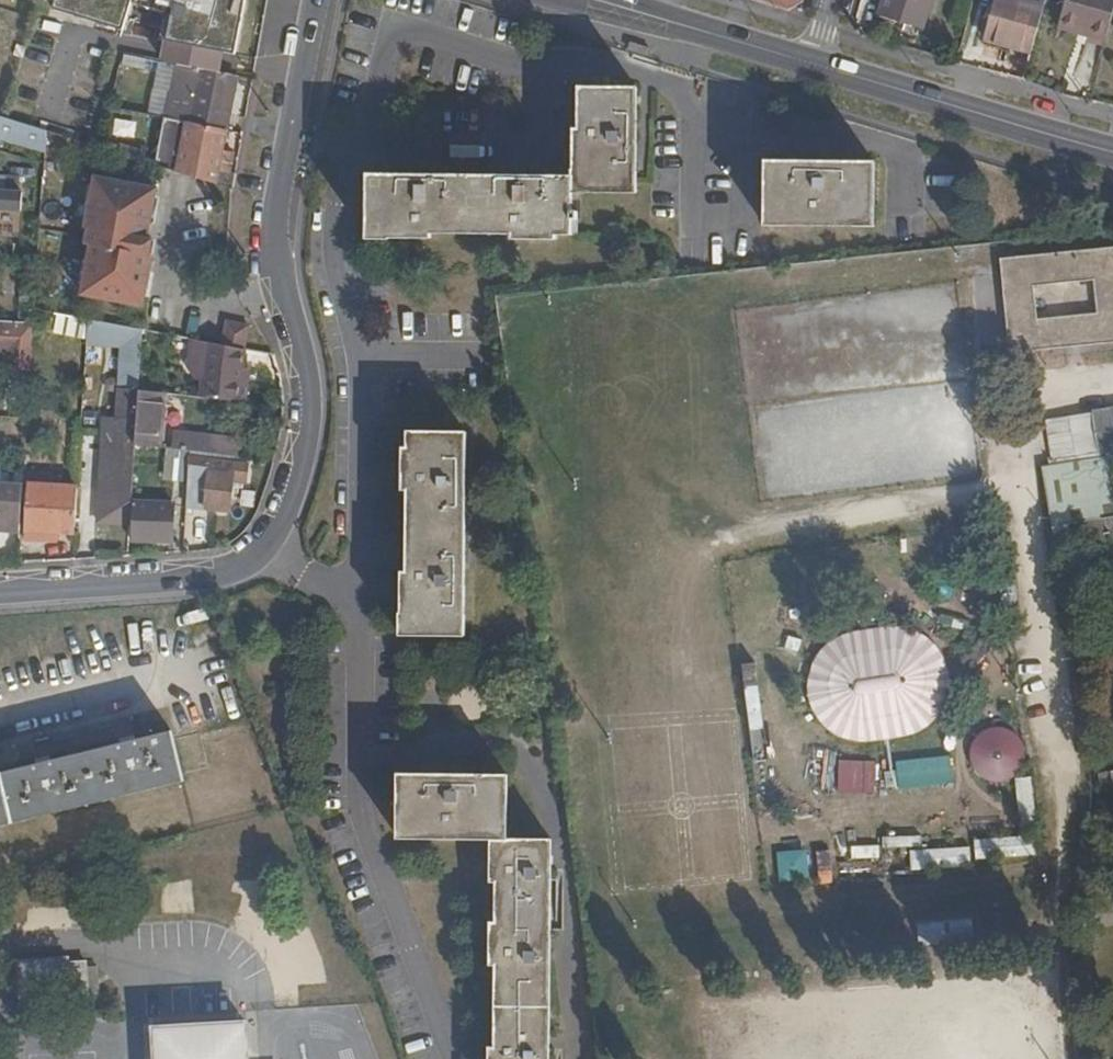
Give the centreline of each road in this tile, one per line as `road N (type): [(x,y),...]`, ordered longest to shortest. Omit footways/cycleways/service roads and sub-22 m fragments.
road 1 (residential): [(0,594),(209,579),(263,547),(285,512),(307,429),(306,379),(283,286),(278,213),(320,0)]
road 2 (track): [(1057,779),(1010,399),(1112,386)]
road 3 (secondary): [(1112,152),(815,64)]
road 4 (secondary): [(815,64),(598,0)]

